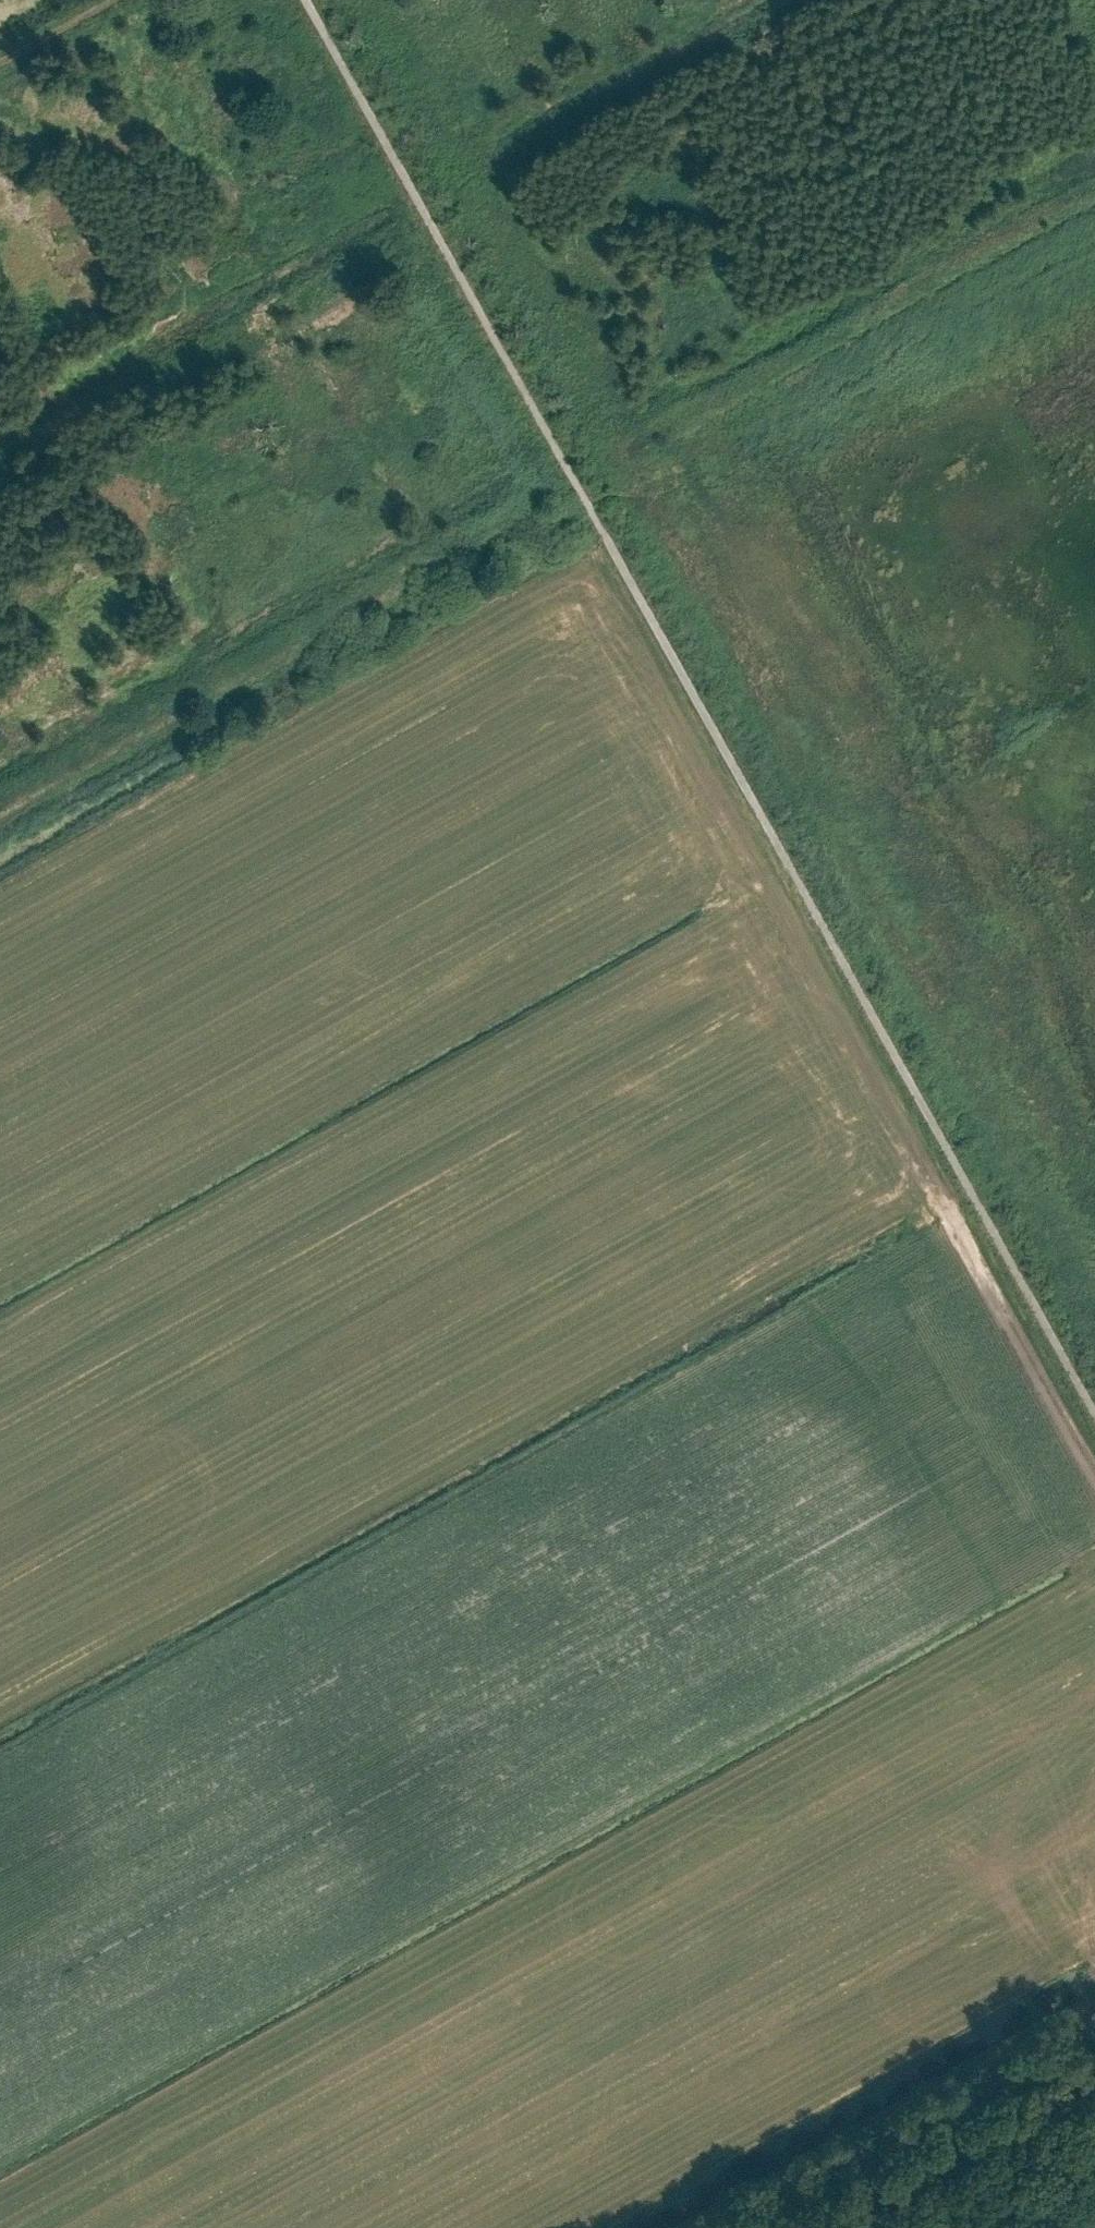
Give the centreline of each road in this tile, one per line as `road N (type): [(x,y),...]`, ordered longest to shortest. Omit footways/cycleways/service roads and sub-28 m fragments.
road 1 (secondary): [(740,2227),(1094,2026)]

